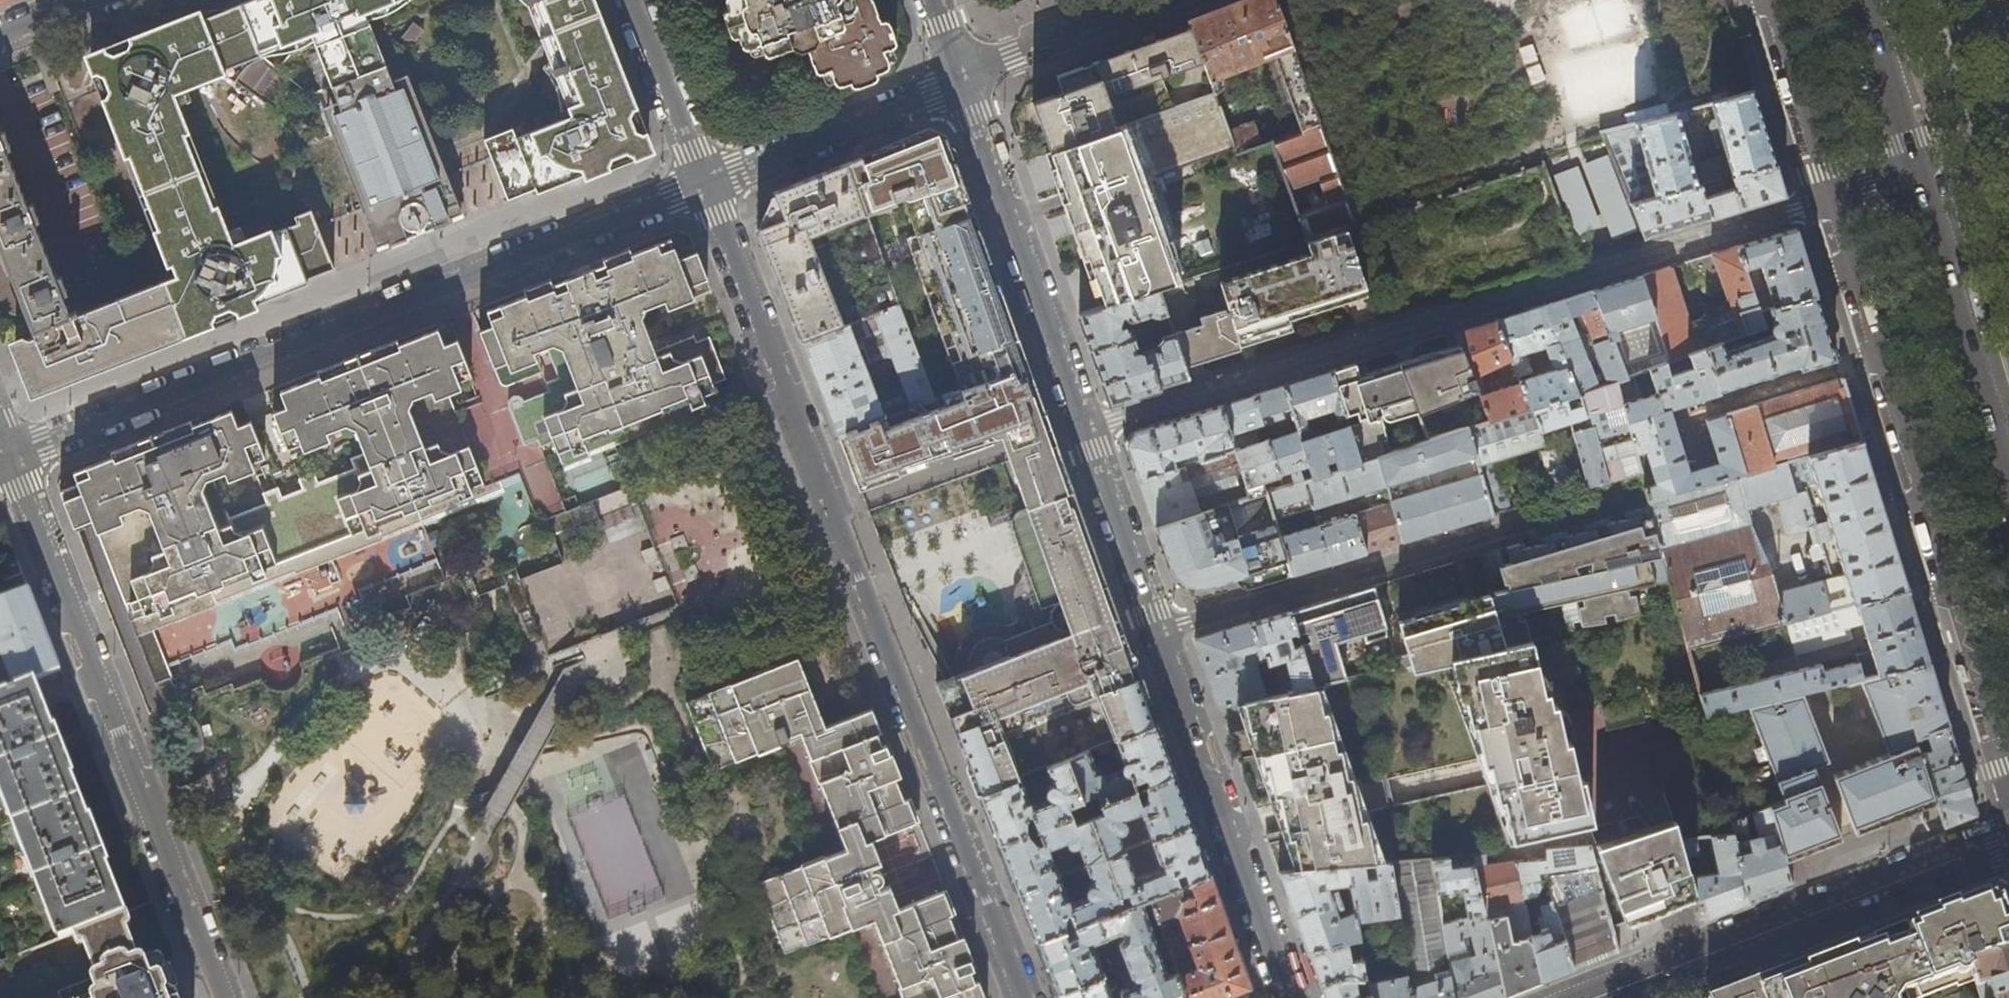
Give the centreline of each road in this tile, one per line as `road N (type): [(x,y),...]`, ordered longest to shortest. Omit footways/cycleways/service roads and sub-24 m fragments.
road 1 (residential): [(1023,997),(707,182)]
road 2 (residential): [(1829,198),(1086,428)]
road 3 (primary): [(1829,198),(2008,779)]
road 4 (residential): [(1086,428),(1289,997)]
road 5 (residential): [(12,456),(225,997)]
road 6 (tertiary): [(2008,839),(1597,997)]
road 7 (residential): [(961,81),(1086,428)]
road 8 (primary): [(2008,457),(1919,171)]
road 9 (residential): [(707,182),(961,81)]
road 10 (residential): [(961,81),(1156,0)]
road 11 (primary): [(1769,0),(1829,198)]
road 12 (residential): [(707,182),(634,0)]
road 13 (primary): [(1919,171),(1866,0)]

